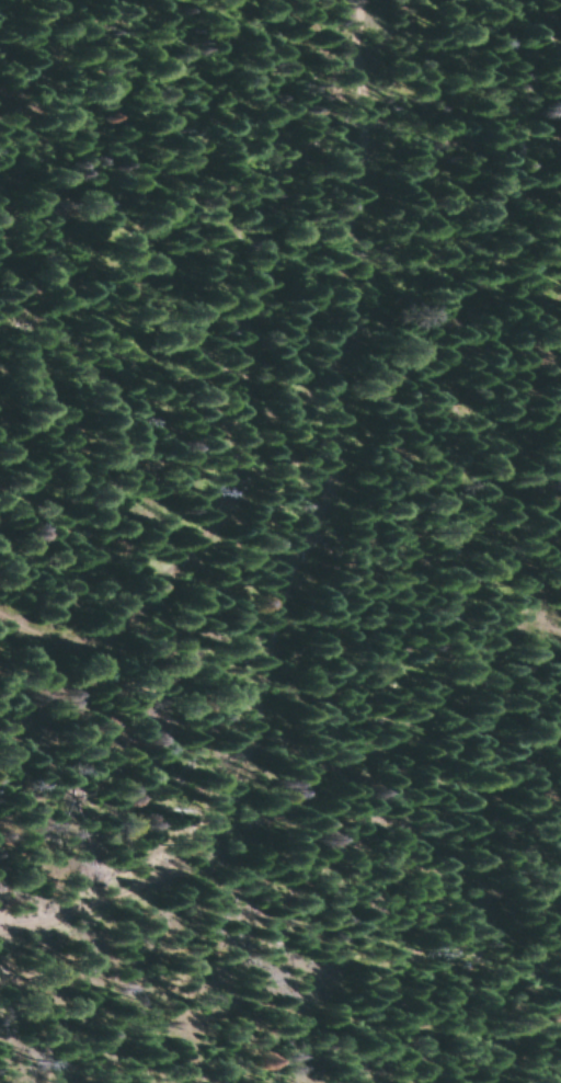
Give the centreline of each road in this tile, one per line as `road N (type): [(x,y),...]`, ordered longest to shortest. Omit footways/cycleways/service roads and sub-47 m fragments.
road 1 (track): [(316,0),(291,329),(259,479),(168,734),(30,905),(0,919)]
road 2 (track): [(0,641),(57,637),(154,289),(181,230),(311,132)]
road 3 (track): [(560,726),(438,684),(295,687),(178,706)]

